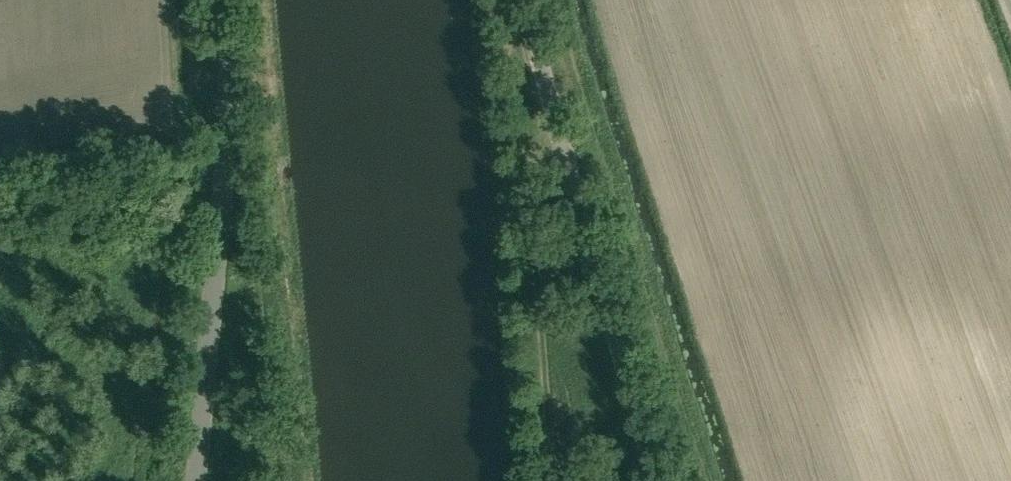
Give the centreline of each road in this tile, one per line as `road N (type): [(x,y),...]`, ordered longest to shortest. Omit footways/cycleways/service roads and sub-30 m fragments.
road 1 (unclassified): [(656,480),(524,0)]
road 2 (unclassified): [(195,480),(223,118),(221,0)]

